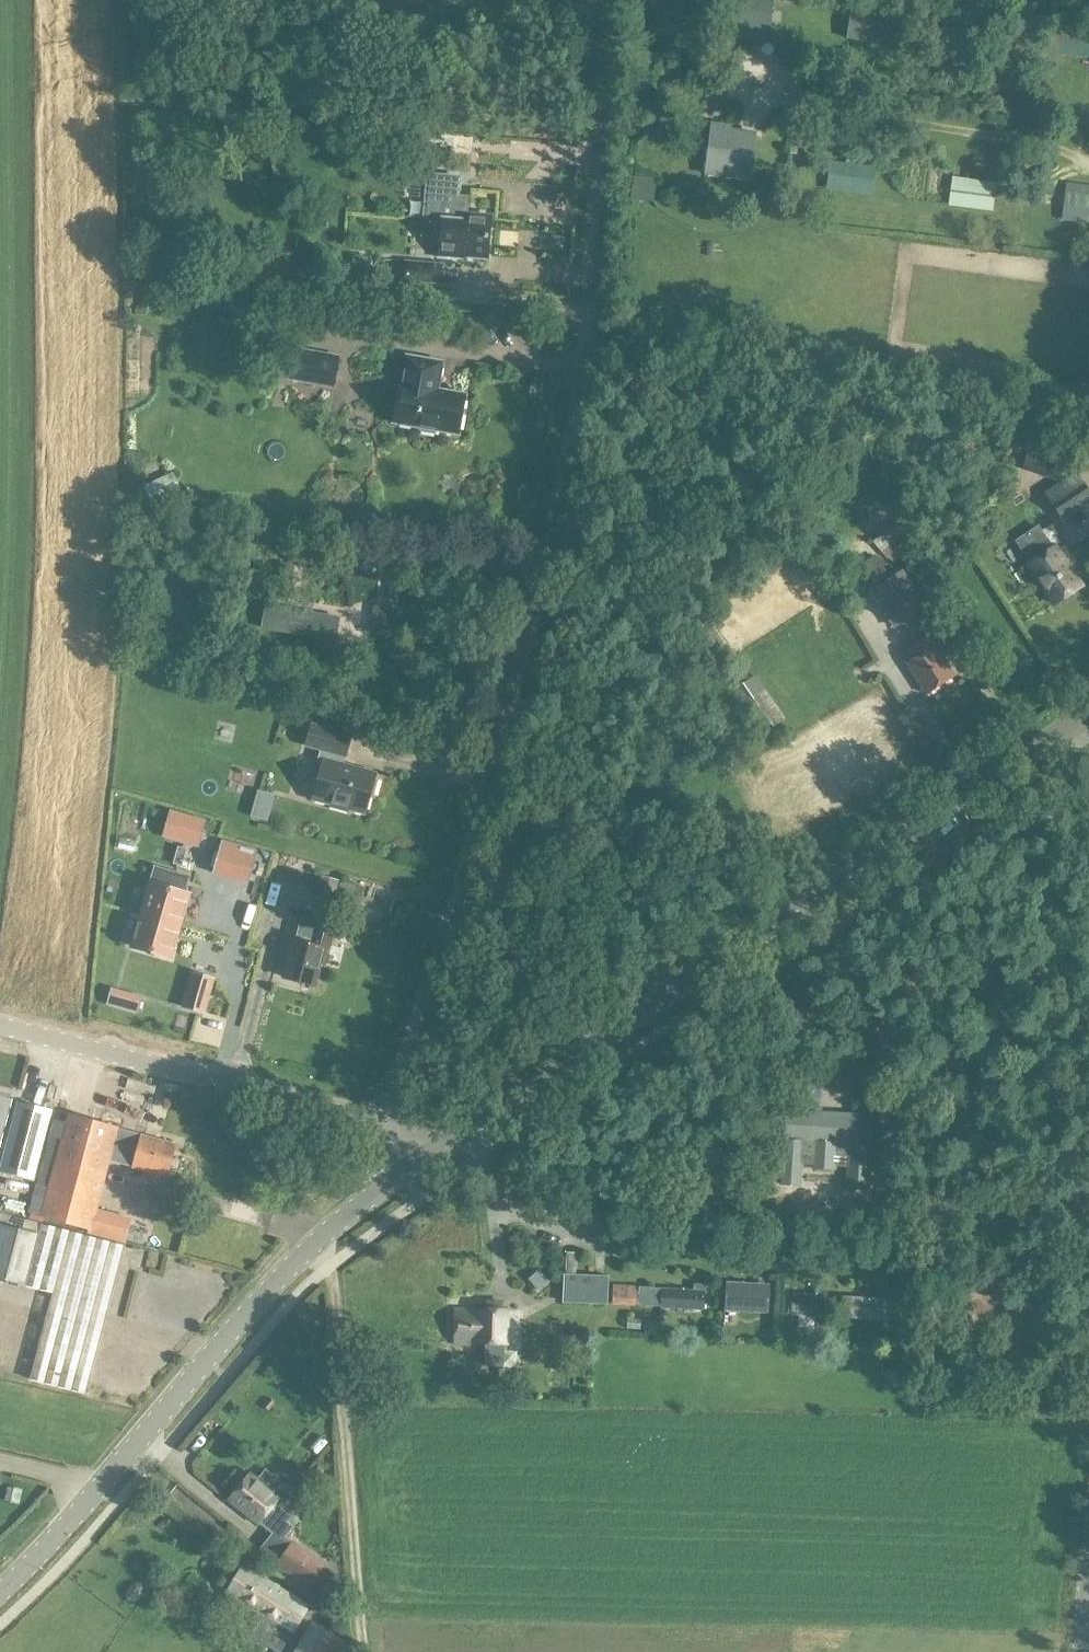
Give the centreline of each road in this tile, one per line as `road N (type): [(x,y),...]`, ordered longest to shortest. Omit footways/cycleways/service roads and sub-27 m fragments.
road 1 (track): [(383,1114),(498,709),(587,338),(603,197),(601,0)]
road 2 (tertiary): [(443,1132),(1088,711)]
road 3 (tertiary): [(0,1583),(57,1533),(329,1235),(443,1132)]
road 4 (unclassified): [(867,1268),(593,1248),(542,1231),(443,1132)]
road 5 (unclassified): [(443,1132),(0,1024)]
road 6 (track): [(359,1651),(325,1268),(329,1235)]

